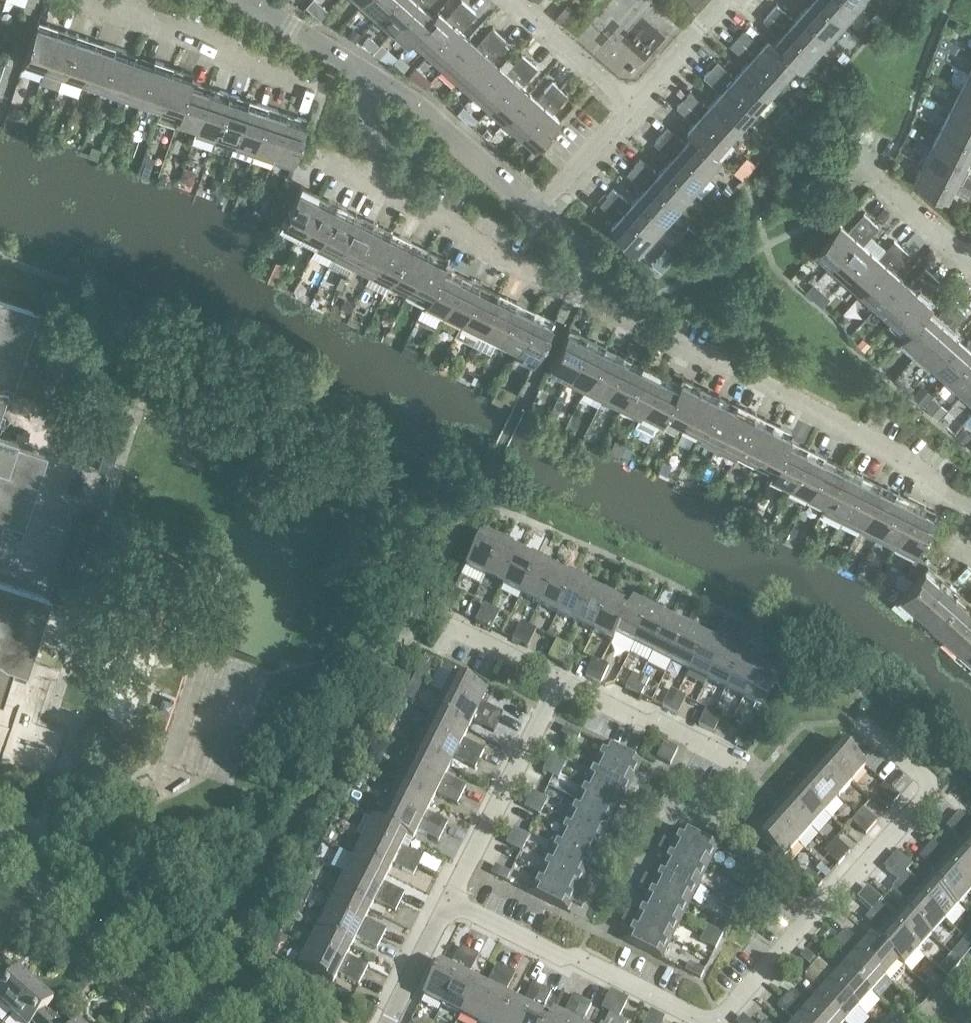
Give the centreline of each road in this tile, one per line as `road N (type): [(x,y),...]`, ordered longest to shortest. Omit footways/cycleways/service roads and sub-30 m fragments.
road 1 (residential): [(451,902),(704,1018),(719,1017),(925,798),(926,779),(858,723)]
road 2 (residential): [(970,505),(895,451),(616,315)]
road 3 (residential): [(368,74),(418,105),(535,209),(633,101)]
road 4 (tertiary): [(0,849),(95,932),(253,1022)]
road 5 (residential): [(451,902),(560,680)]
road 6 (residential): [(380,187),(564,289)]
road 7 (residential): [(745,766),(560,680)]
road 8 (residential): [(133,19),(311,88)]
road 9 (residential): [(970,257),(840,144)]
road 10 (residential): [(633,101),(516,0)]
road 11 (residential): [(248,0),(368,74)]
road 12 (residential): [(633,101),(724,0)]
road 13 (residential): [(390,1022),(451,902)]
road 14 (residential): [(560,680),(449,625)]

